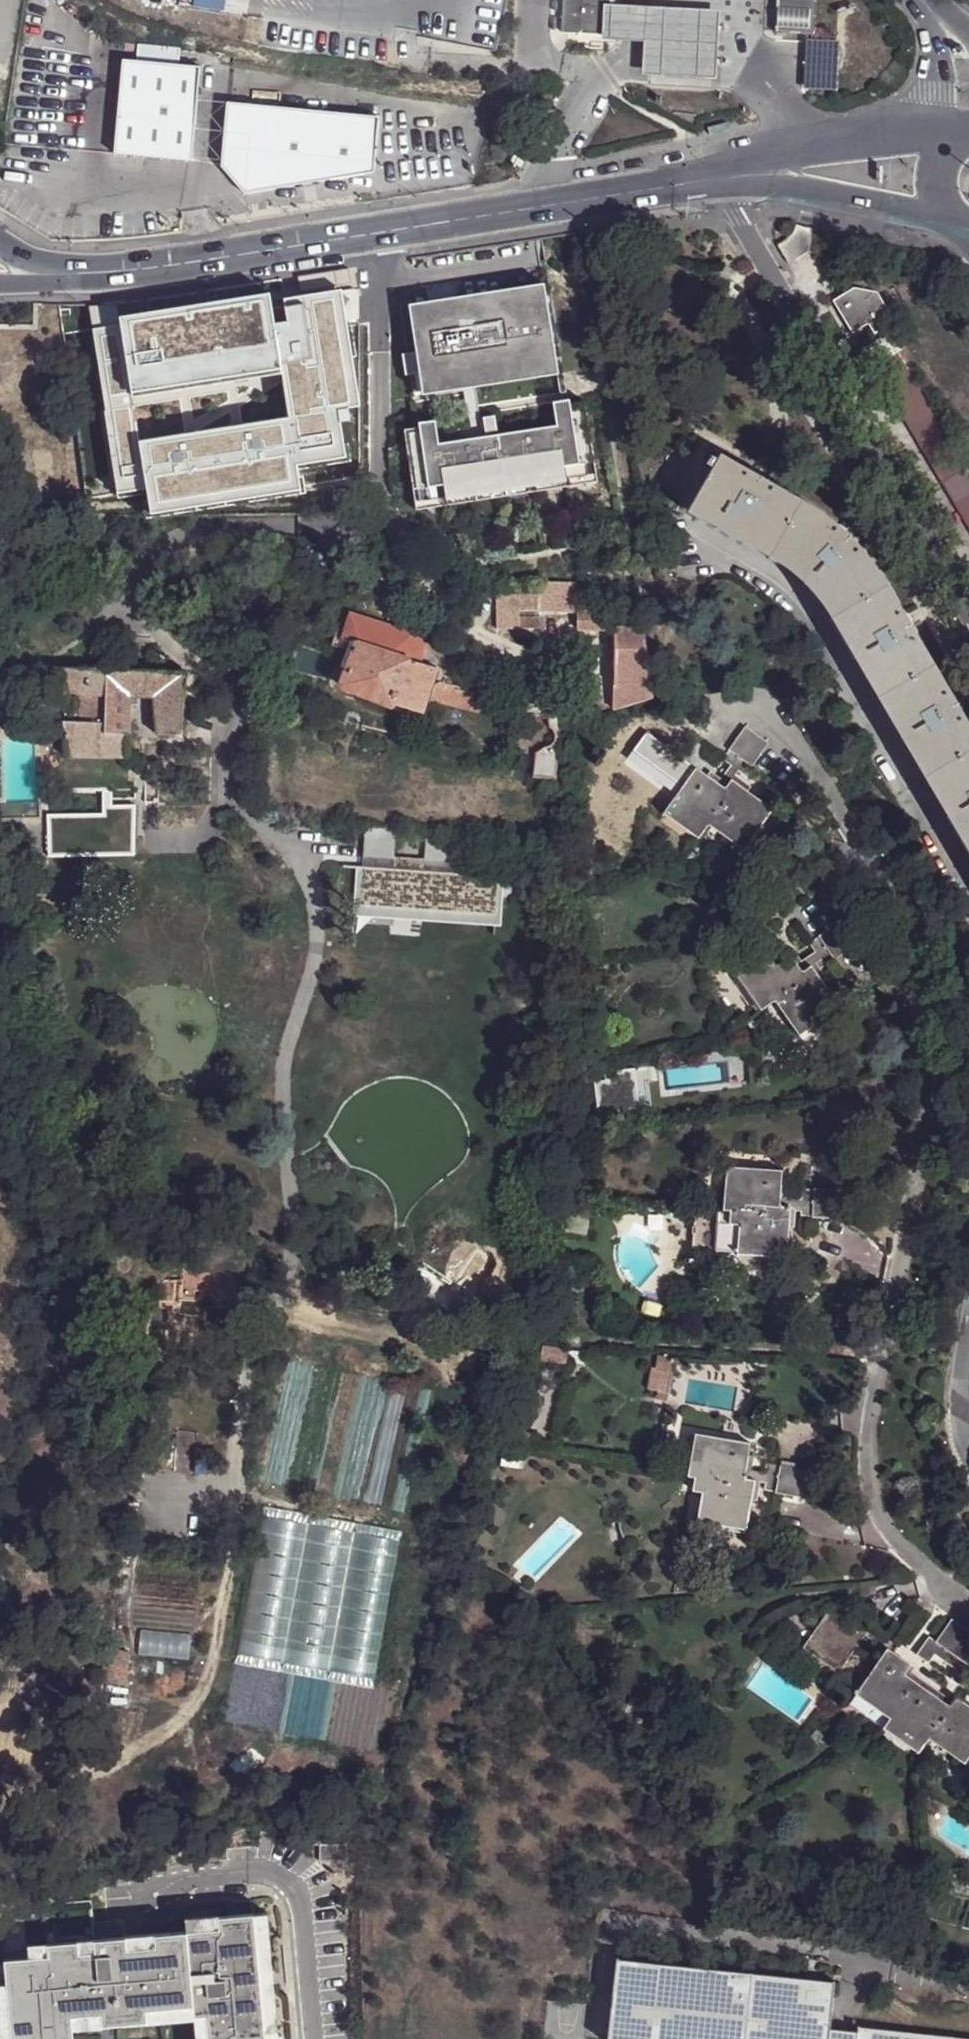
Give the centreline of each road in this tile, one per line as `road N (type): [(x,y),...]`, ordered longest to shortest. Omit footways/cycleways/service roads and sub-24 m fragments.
road 1 (residential): [(968,1613),(881,1520),(871,1487),(871,1447),(924,1137),(925,997),(895,896),(783,714)]
road 2 (track): [(279,1254),(230,1482),(231,1566),(212,1670),(179,1725),(129,1760),(75,1775),(0,1747)]
road 3 (tertiary): [(84,277),(735,177)]
road 4 (residential): [(735,177),(739,216),(968,605)]
road 5 (residential): [(968,903),(799,614),(775,589),(696,546)]
road 6 (tertiary): [(735,177),(952,220)]
road 7 (tertiary): [(932,123),(813,143),(735,177)]

